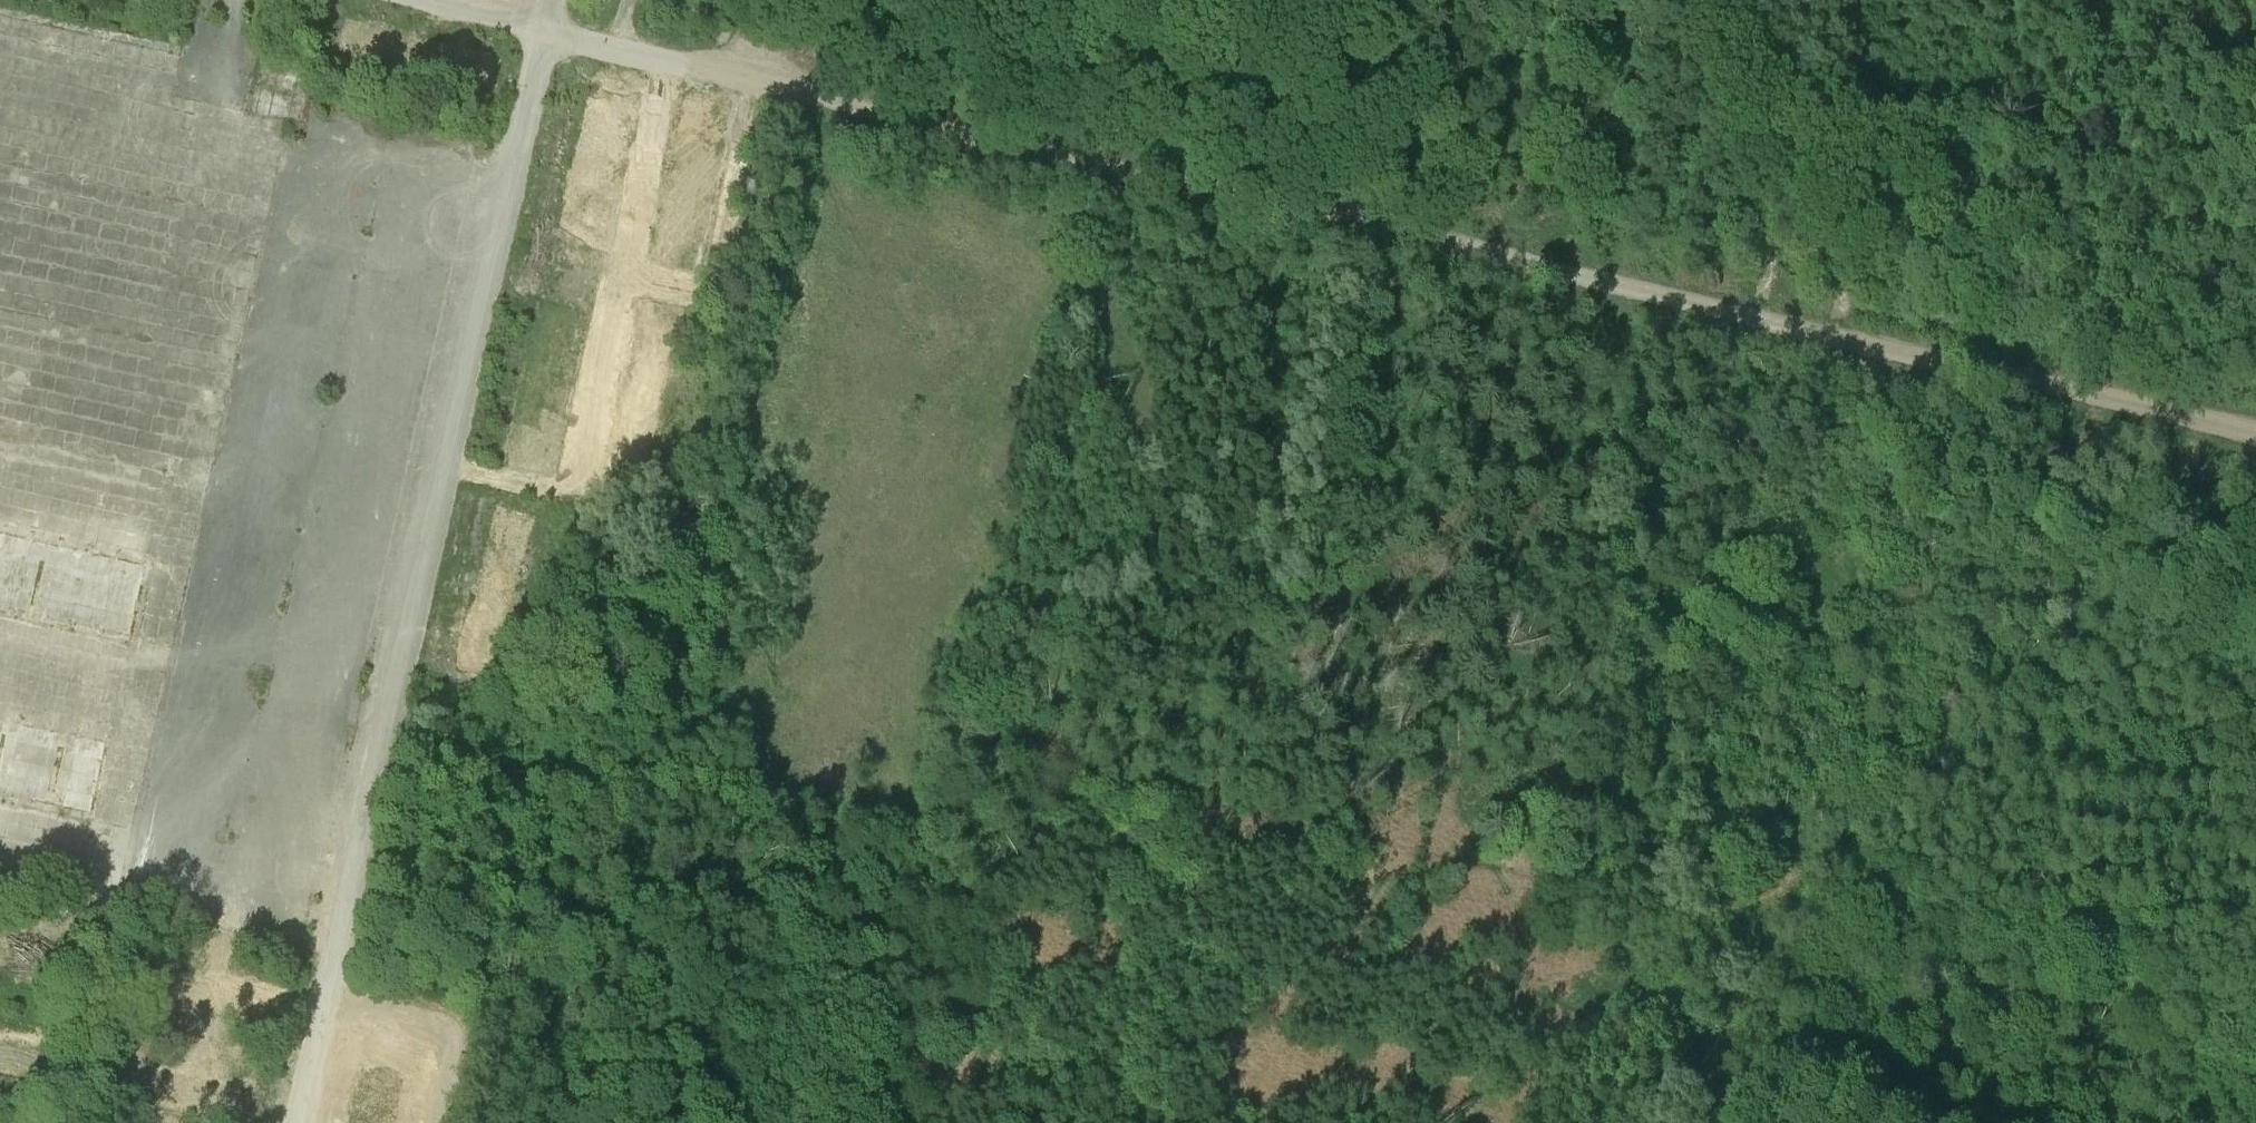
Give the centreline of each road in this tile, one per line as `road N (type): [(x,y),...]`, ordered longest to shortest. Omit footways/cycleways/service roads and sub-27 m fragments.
road 1 (track): [(551,24),(1611,293),(2255,443)]
road 2 (track): [(551,24),(332,999)]

